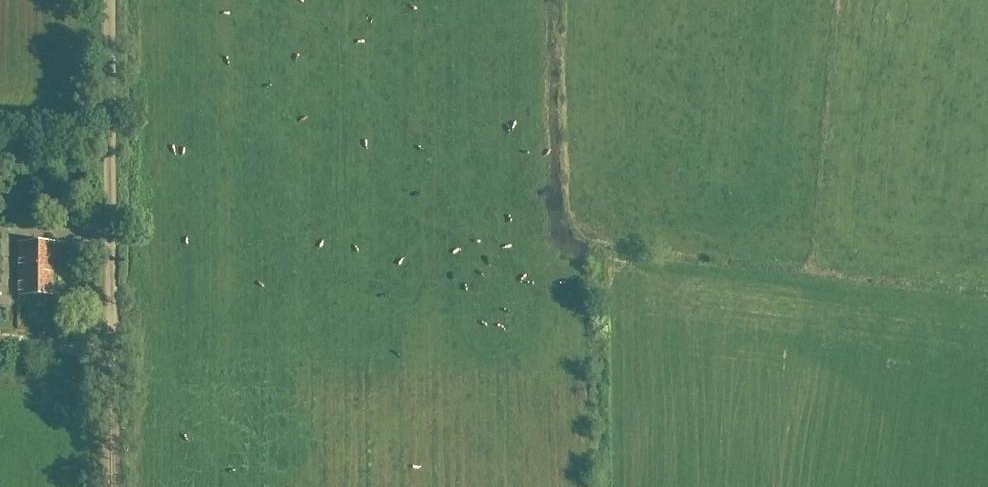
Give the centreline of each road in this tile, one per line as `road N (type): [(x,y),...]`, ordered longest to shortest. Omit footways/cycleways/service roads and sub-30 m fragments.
road 1 (unclassified): [(114,486),(114,0)]

